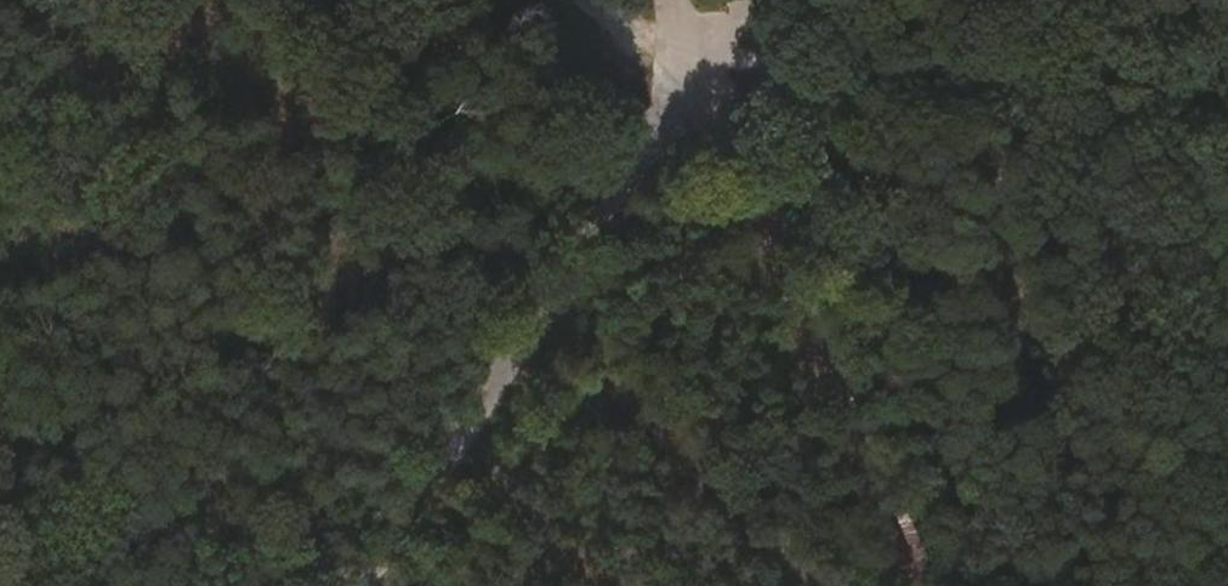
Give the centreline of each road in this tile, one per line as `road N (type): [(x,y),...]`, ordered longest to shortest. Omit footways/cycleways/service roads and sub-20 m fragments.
road 1 (track): [(672,0),(915,585)]
road 2 (track): [(367,585),(702,73)]
road 3 (track): [(702,73),(1227,80)]
road 4 (track): [(0,388),(27,456),(103,585)]
road 5 (track): [(572,0),(702,73)]

